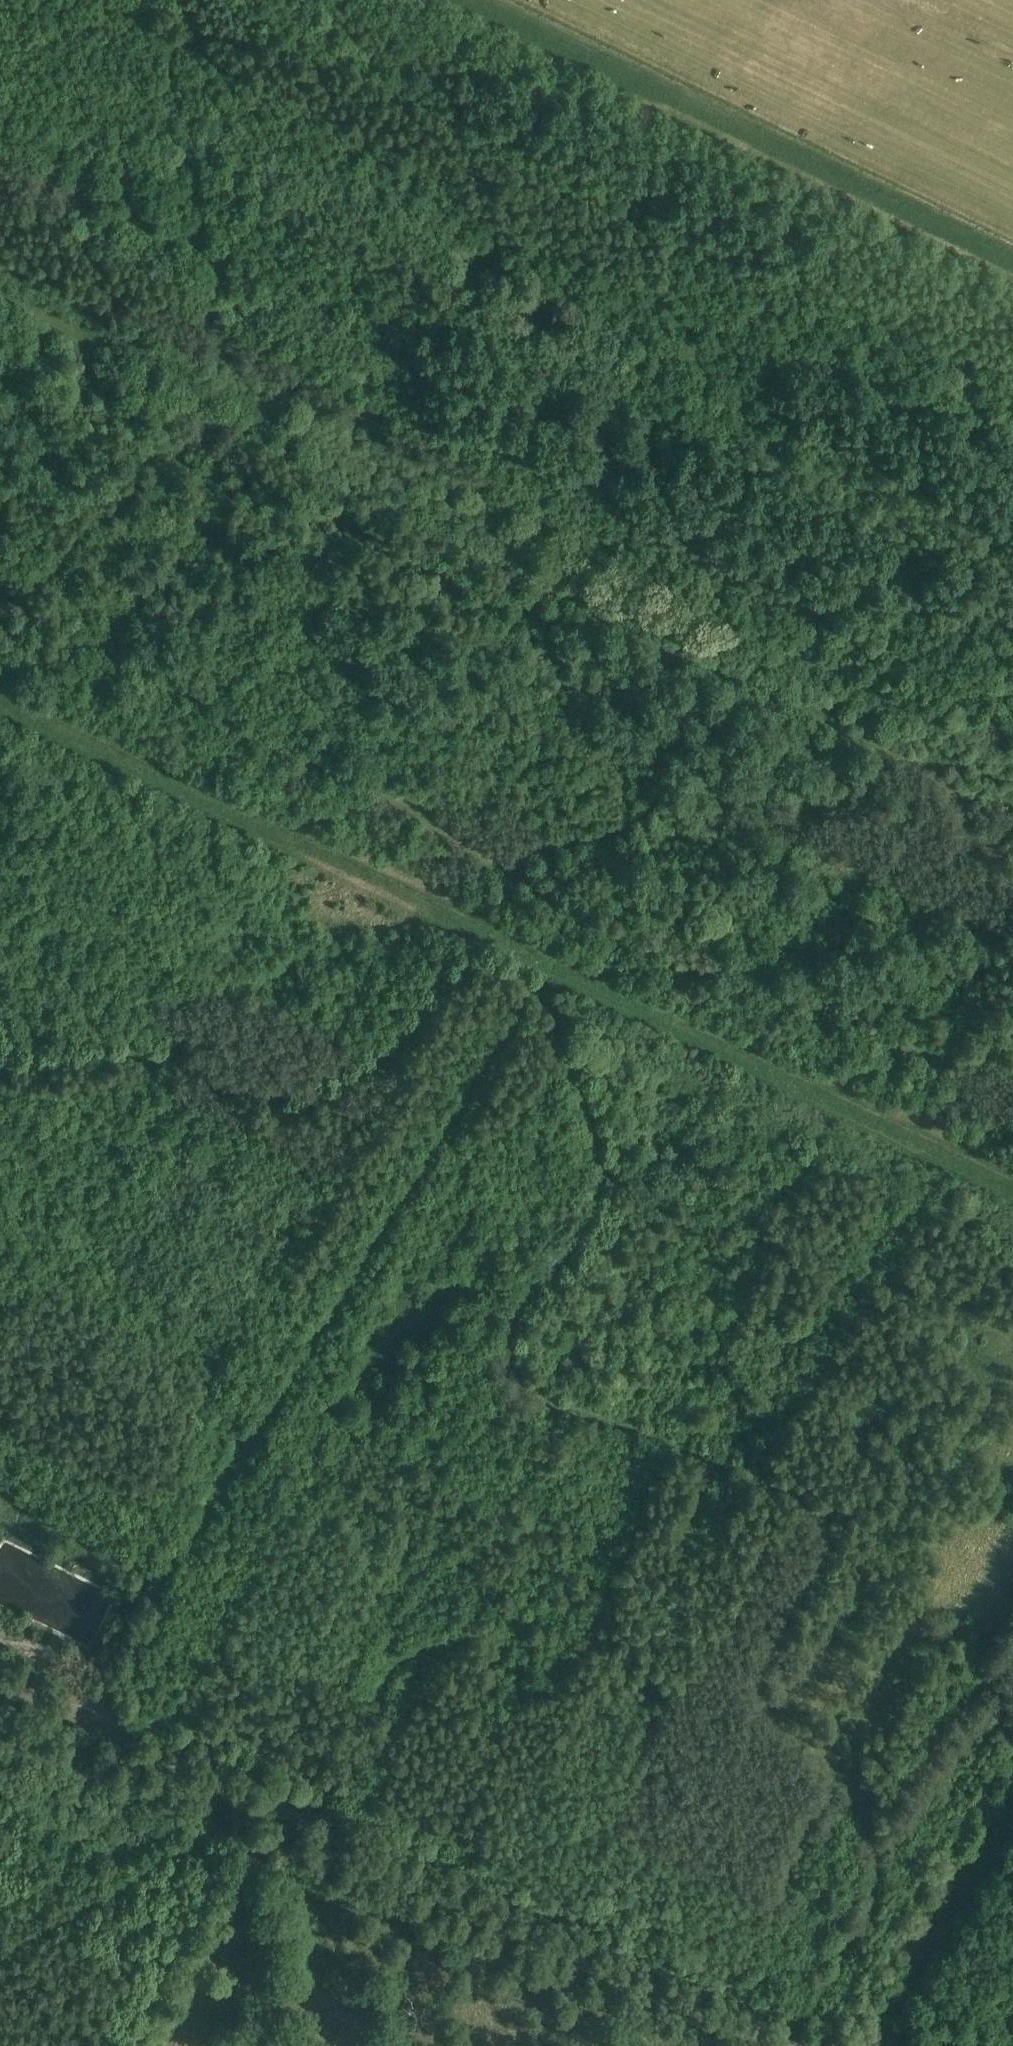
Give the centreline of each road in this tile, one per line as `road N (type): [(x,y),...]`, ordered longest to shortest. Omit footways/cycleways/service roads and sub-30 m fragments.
road 1 (unclassified): [(790,2045),(0,1681)]
road 2 (track): [(1012,1830),(879,2045)]

